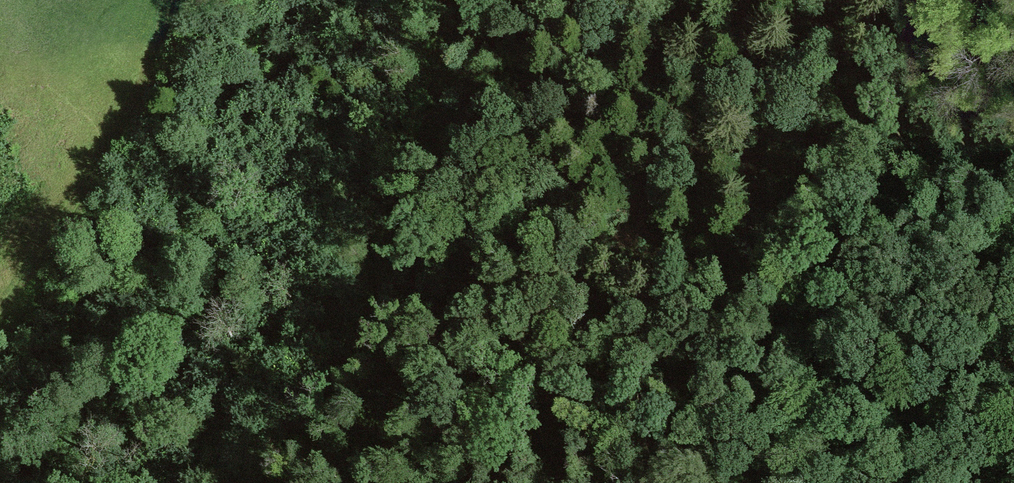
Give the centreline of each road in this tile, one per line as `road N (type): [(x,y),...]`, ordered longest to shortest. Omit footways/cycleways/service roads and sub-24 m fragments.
road 1 (track): [(279,480),(391,435),(476,370),(597,348),(718,312),(757,310),(786,292),(817,166),(862,146),(841,370),(875,430),(1013,450)]
road 2 (track): [(276,482),(345,364),(418,177),(454,0)]
road 3 (track): [(0,301),(105,157),(164,0)]
road 4 (track): [(862,146),(883,50),(910,0)]

